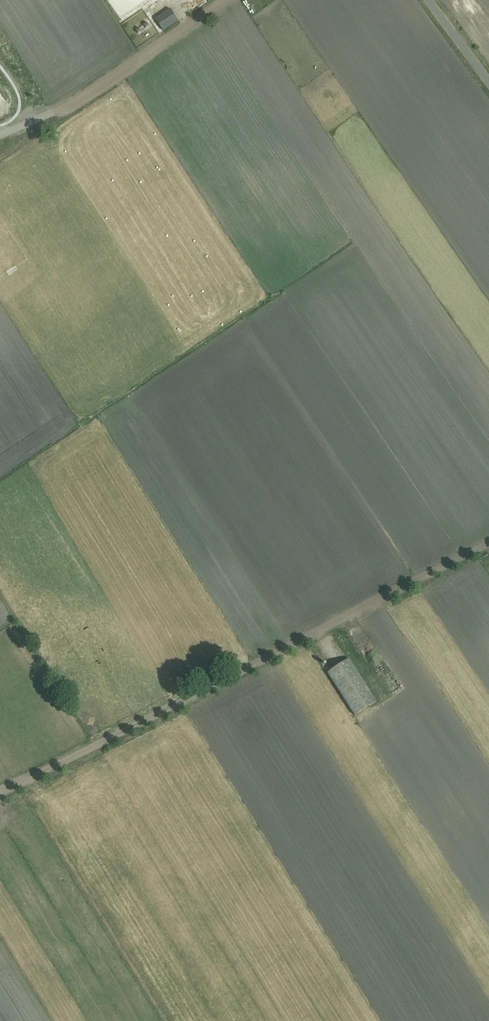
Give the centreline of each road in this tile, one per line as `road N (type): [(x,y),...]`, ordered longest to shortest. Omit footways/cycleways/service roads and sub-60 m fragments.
road 1 (track): [(0,793),(488,542)]
road 2 (track): [(0,135),(54,111),(226,0)]

